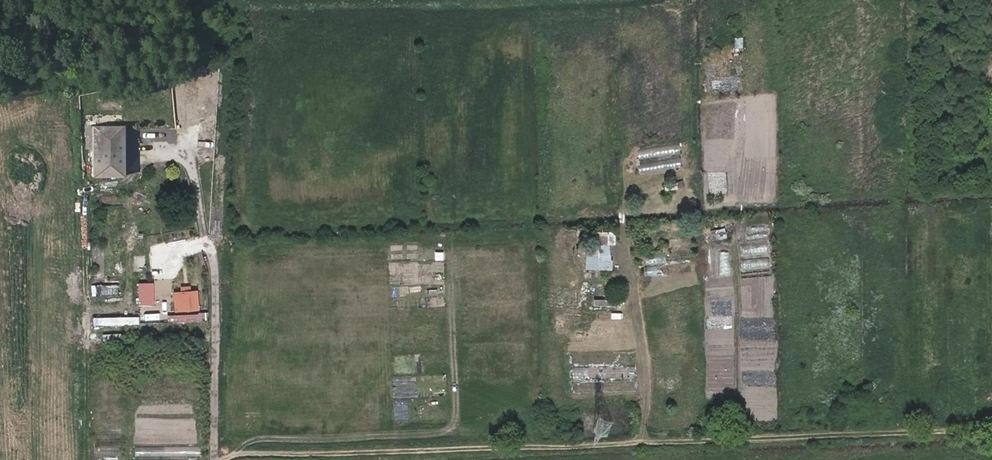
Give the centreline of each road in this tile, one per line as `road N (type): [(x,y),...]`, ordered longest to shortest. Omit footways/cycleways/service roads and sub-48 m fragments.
road 1 (track): [(214,459),(991,428)]

